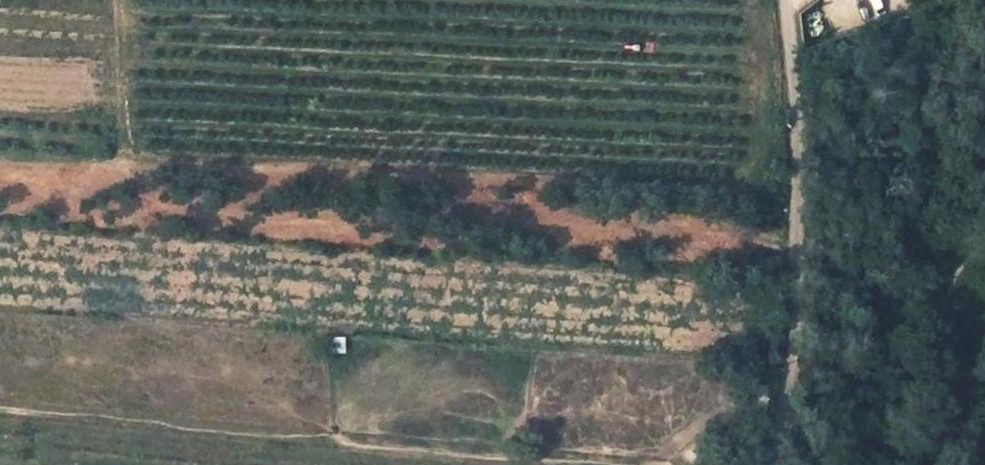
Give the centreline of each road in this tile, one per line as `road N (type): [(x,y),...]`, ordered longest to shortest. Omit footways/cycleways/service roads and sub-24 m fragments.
road 1 (residential): [(771,464),(794,302),(788,0)]

